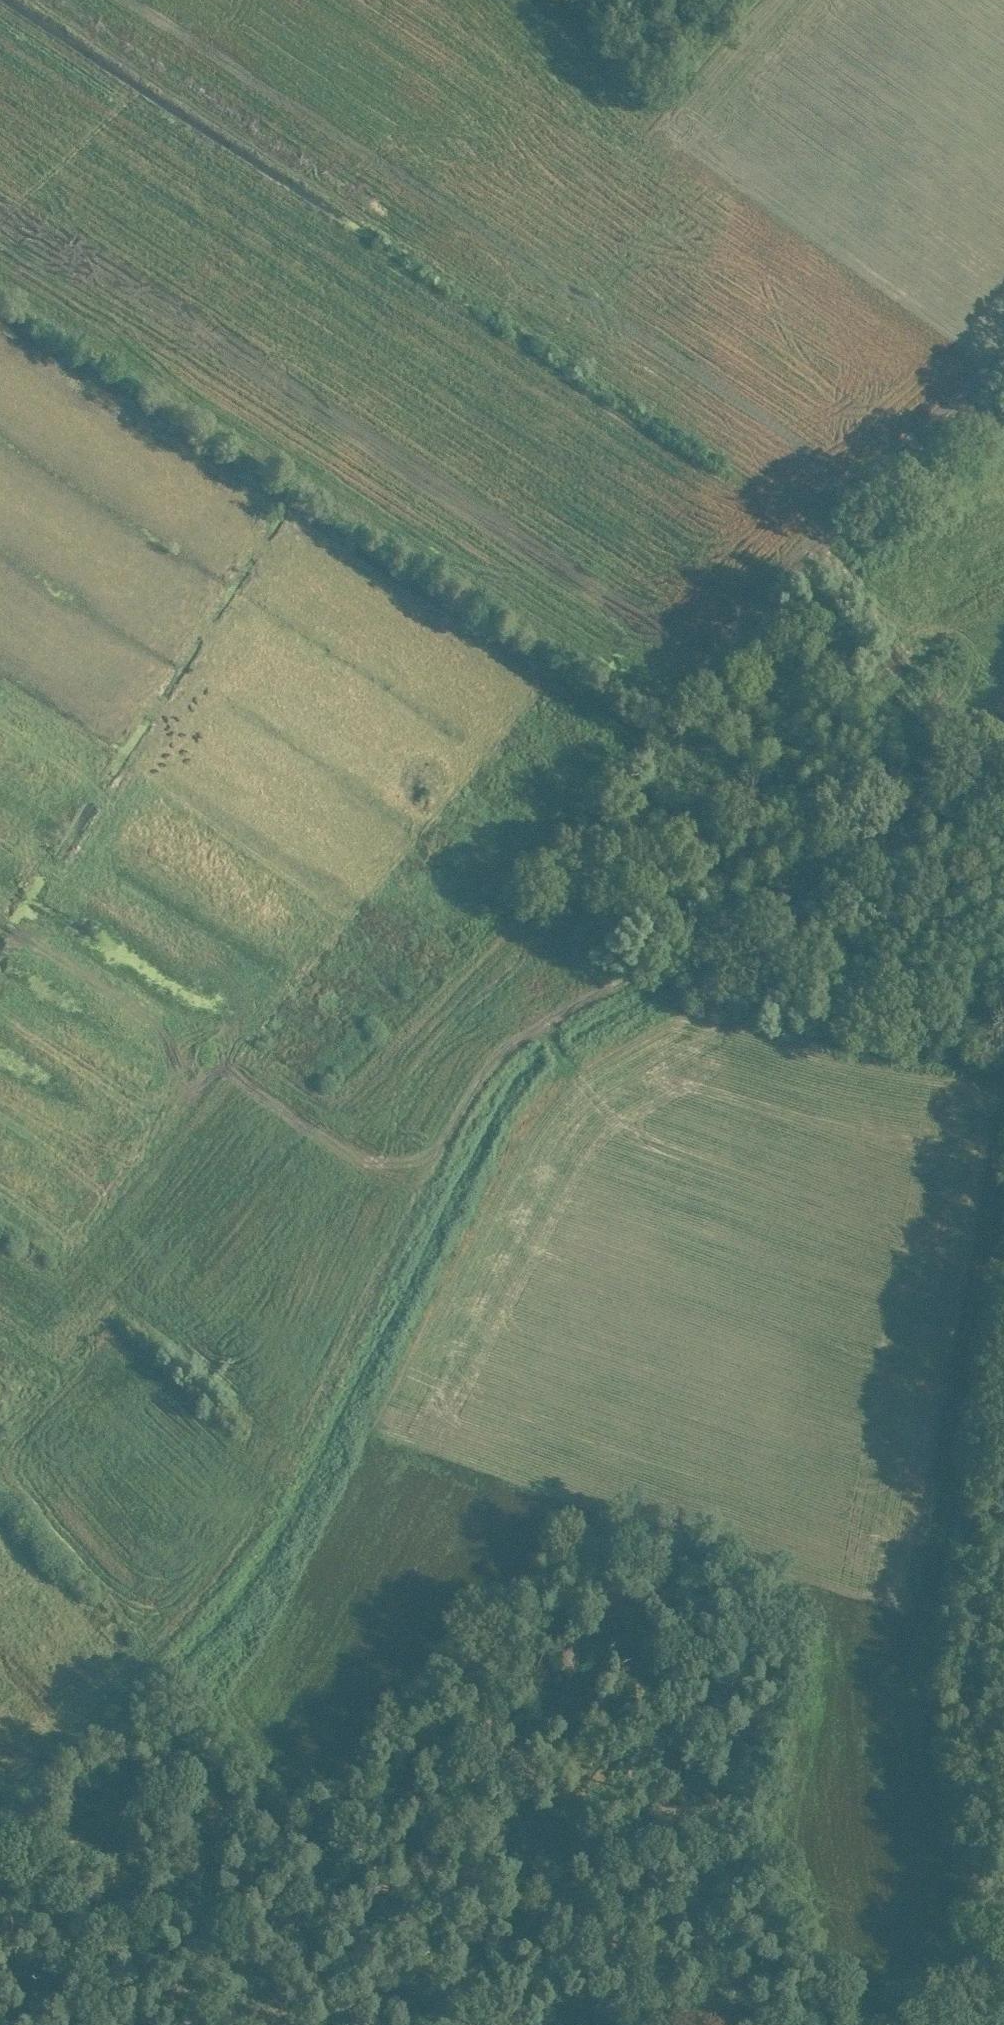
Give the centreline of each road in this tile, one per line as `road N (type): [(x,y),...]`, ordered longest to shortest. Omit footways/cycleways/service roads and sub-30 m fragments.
road 1 (track): [(642,974),(1003,749)]

